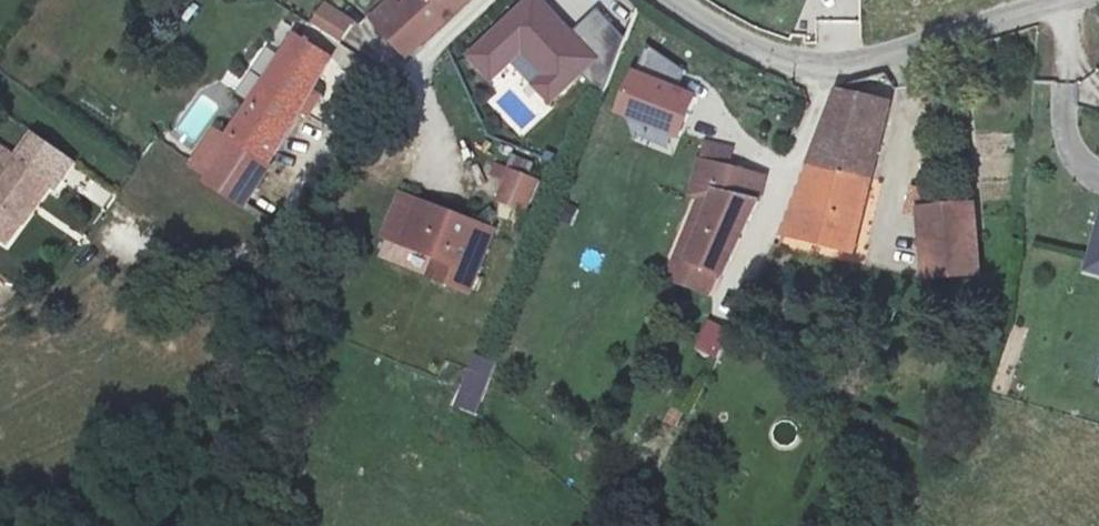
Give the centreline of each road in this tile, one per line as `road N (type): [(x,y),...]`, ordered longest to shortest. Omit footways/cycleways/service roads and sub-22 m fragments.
road 1 (unclassified): [(1080,0),(852,63),(785,60),(725,35),(674,0)]
road 2 (track): [(315,195),(265,232),(106,266),(0,321)]
road 3 (track): [(477,0),(338,131),(315,195)]

